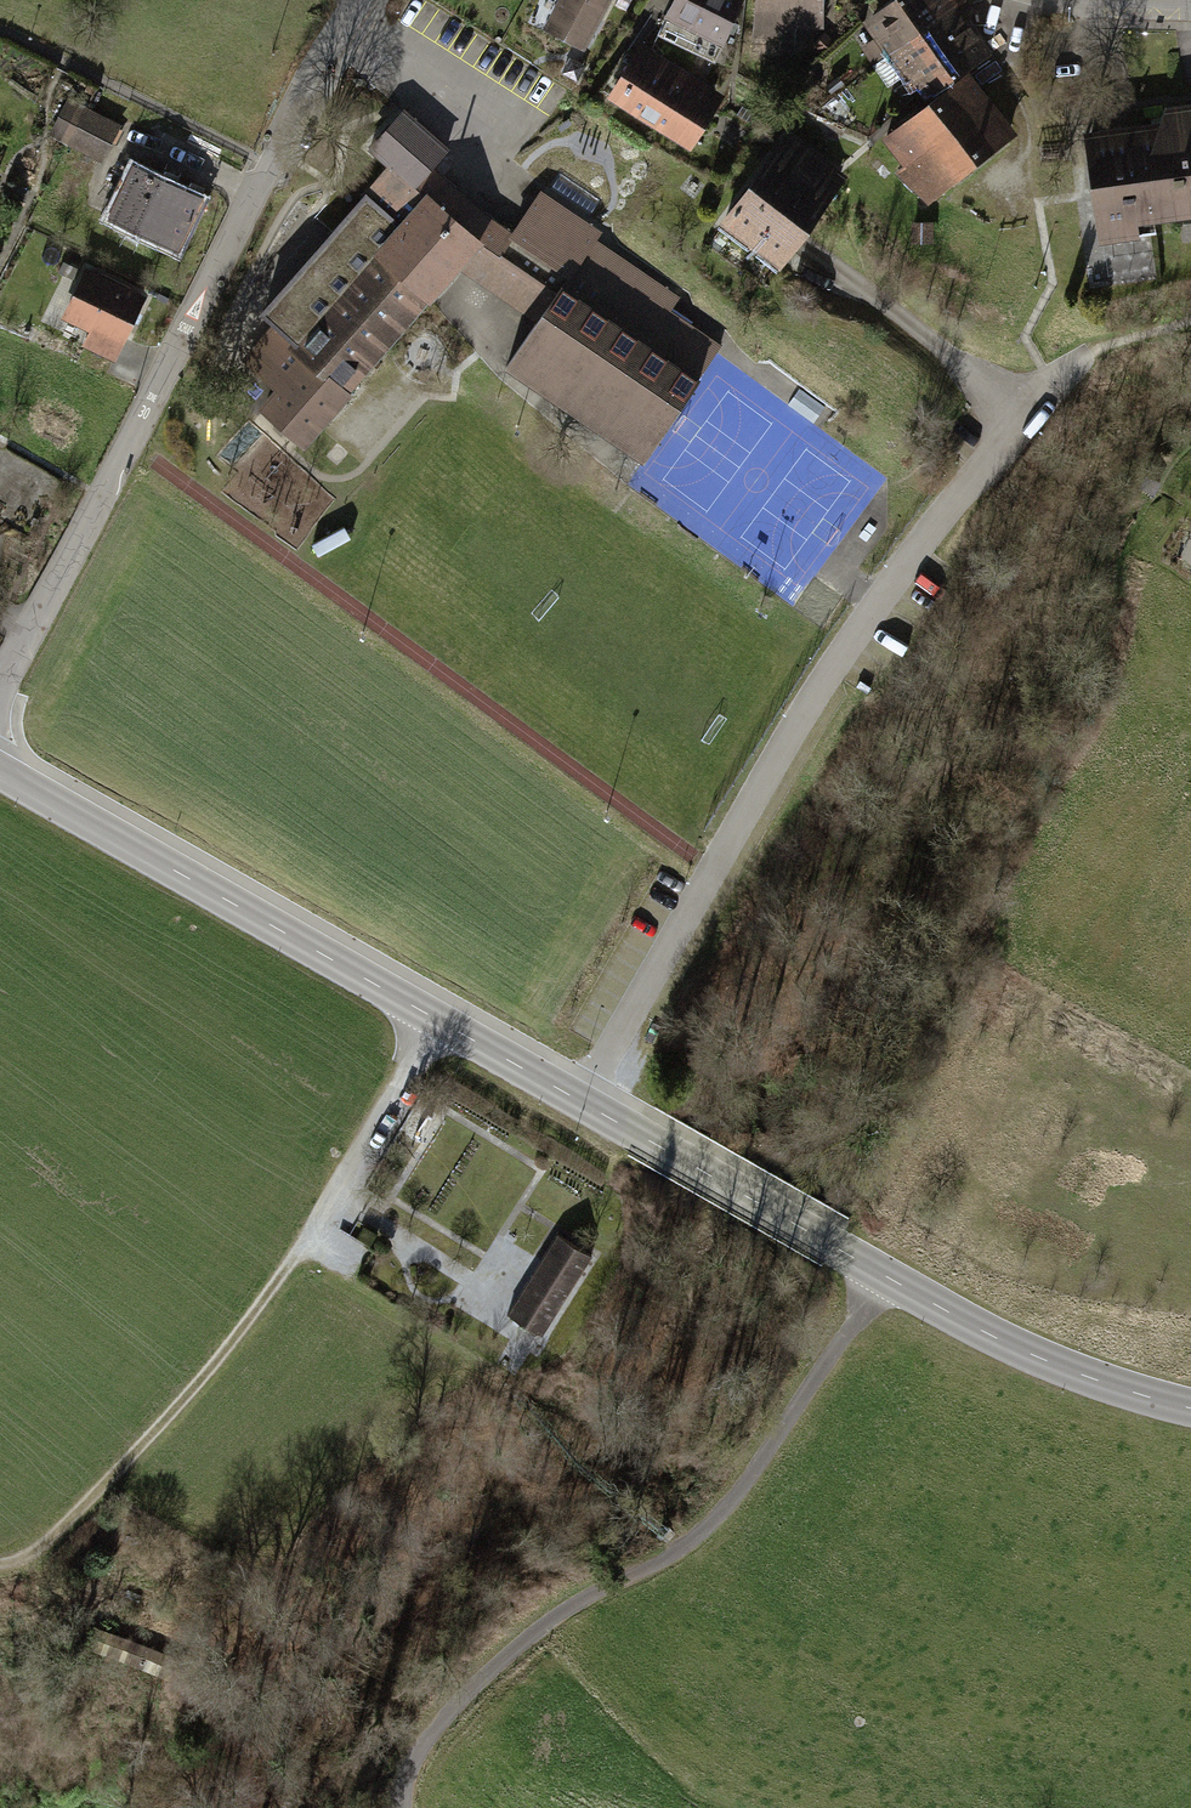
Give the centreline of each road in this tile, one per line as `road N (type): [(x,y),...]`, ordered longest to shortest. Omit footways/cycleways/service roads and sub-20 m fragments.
road 1 (residential): [(1029,418),(819,685),(593,1110)]
road 2 (residential): [(0,686),(358,0)]
road 3 (track): [(401,1807),(418,1753),(495,1671),(726,1511),(886,1280)]
road 4 (track): [(438,1020),(286,1269),(178,1406),(43,1546),(0,1561)]
road 5 (unclassified): [(0,772),(593,1110)]
road 6 (unclassified): [(593,1110),(1018,1350),(1190,1411)]

